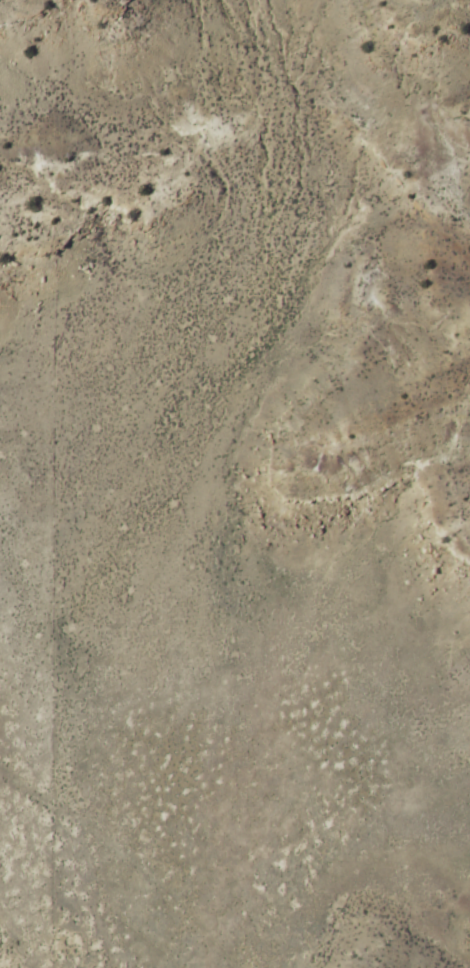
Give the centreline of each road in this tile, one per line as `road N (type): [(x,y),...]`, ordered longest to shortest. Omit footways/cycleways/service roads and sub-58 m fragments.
road 1 (track): [(239,967),(0,716)]

